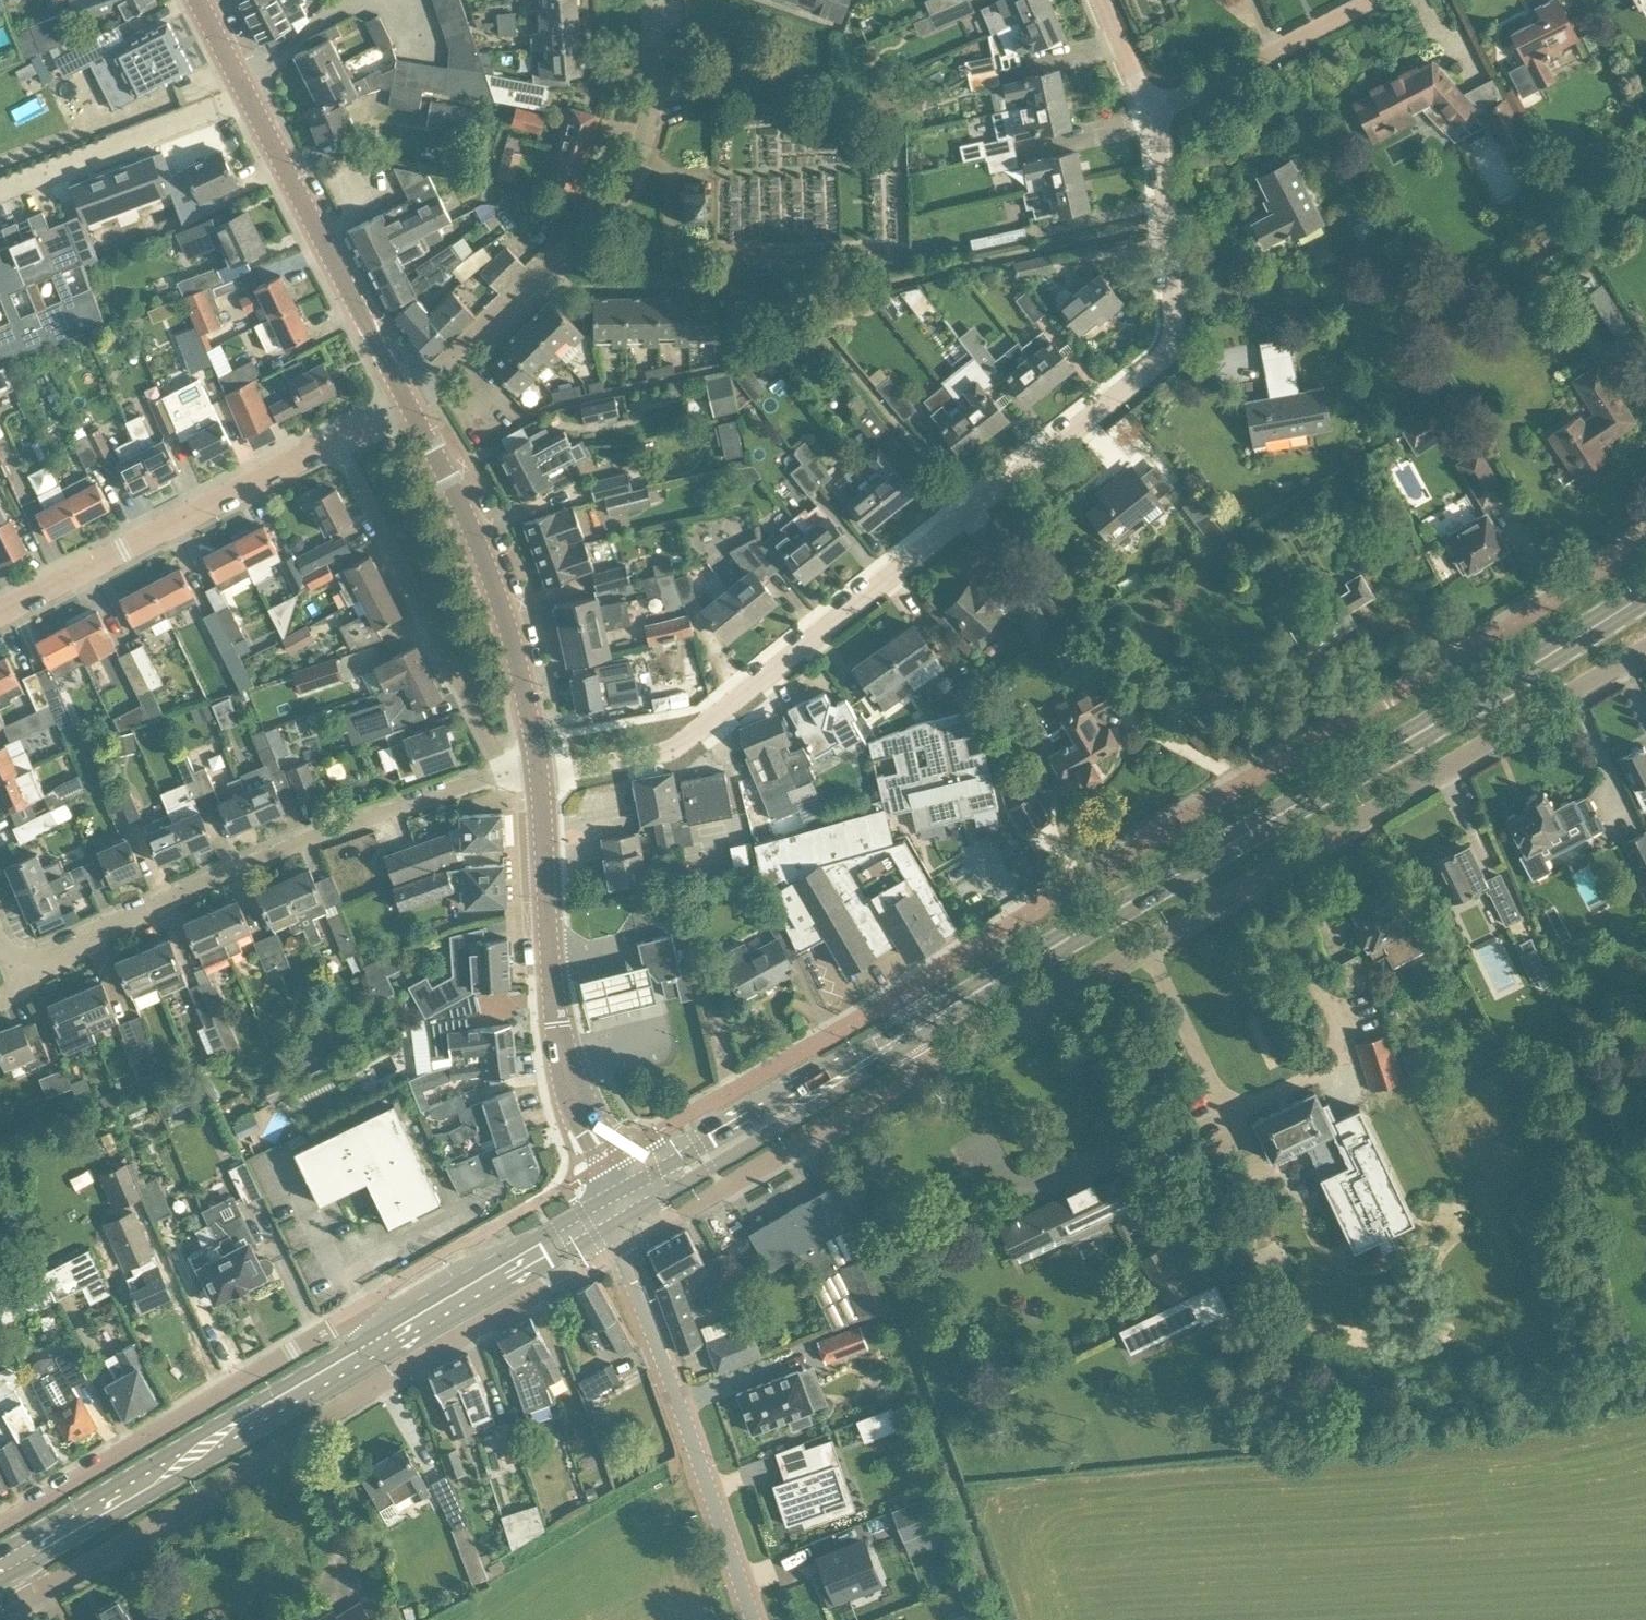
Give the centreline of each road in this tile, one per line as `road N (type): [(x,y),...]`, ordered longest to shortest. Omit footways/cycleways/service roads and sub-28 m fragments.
road 1 (residential): [(540,774),(680,745),(1158,362),(1161,216),(1150,119)]
road 2 (residential): [(902,992),(1645,536)]
road 3 (secondary): [(922,1021),(1645,593)]
road 4 (residential): [(1645,650),(926,1071)]
road 5 (residential): [(39,1594),(373,1386),(548,1290)]
road 6 (residential): [(19,967),(35,968),(297,840),(506,773)]
road 7 (residential): [(408,400),(619,185),(648,125),(653,0)]
road 8 (residential): [(0,1528),(322,1331),(406,1323)]
road 9 (secondary): [(18,1554),(406,1323)]
road 10 (unclassified): [(753,1619),(621,1248),(599,1210)]
road 11 (unclassified): [(628,1193),(576,1100),(566,1062),(551,971),(540,774)]
road 12 (unclassified): [(540,774),(501,599),(408,400)]
road 13 (residential): [(0,611),(337,440)]
road 14 (residential): [(506,773),(337,440)]
road 15 (unclassified): [(408,400),(248,97)]
road 16 (secondary): [(628,1193),(902,1033)]
road 17 (residential): [(926,1071),(681,1213)]
road 18 (residential): [(0,190),(248,97)]
road 19 (residential): [(1150,119),(1375,0)]
road 20 (secondary): [(406,1323),(599,1210)]
road 21 (residential): [(731,1090),(902,992)]
road 22 (residential): [(1150,119),(1098,0)]

